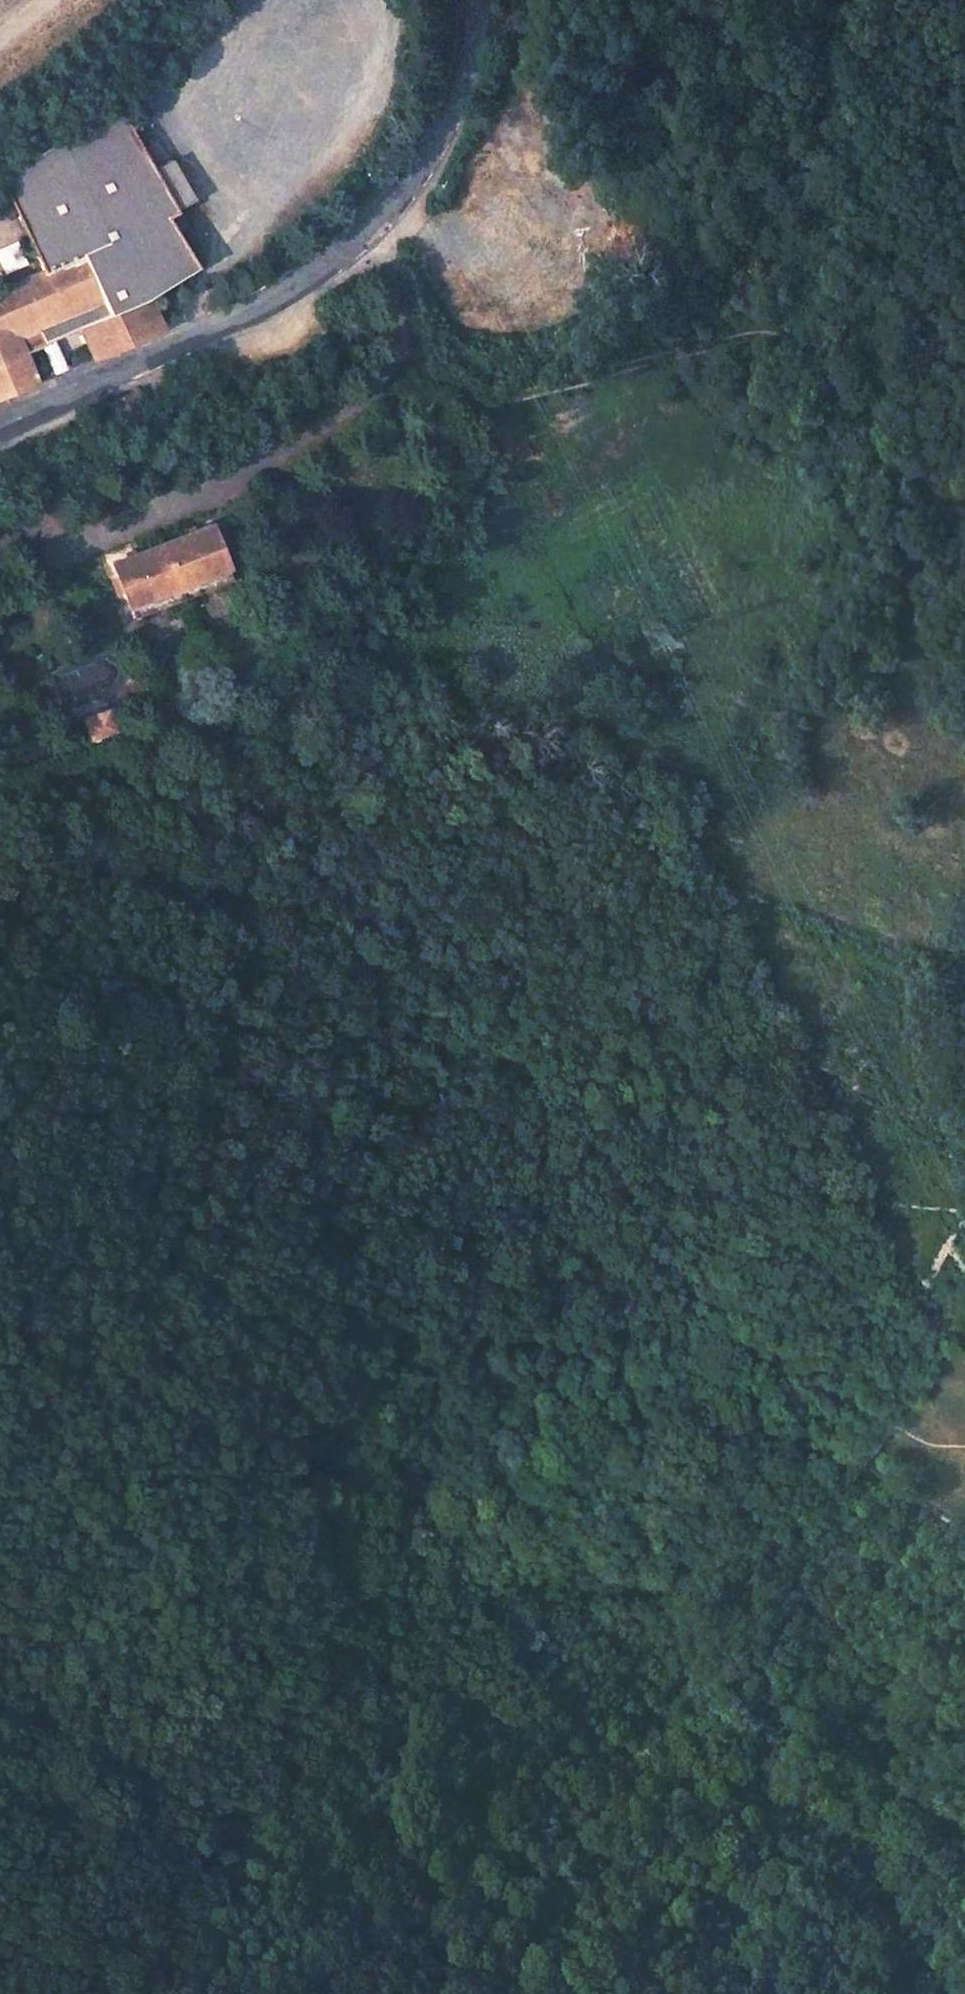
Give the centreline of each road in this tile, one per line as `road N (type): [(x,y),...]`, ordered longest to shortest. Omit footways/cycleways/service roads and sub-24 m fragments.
road 1 (track): [(404,359),(473,398),(504,400),(738,336),(785,337),(822,357),(865,399),(964,547)]
road 2 (unclassified): [(0,417),(259,304),(360,234),(440,135),(461,78),(470,0)]

